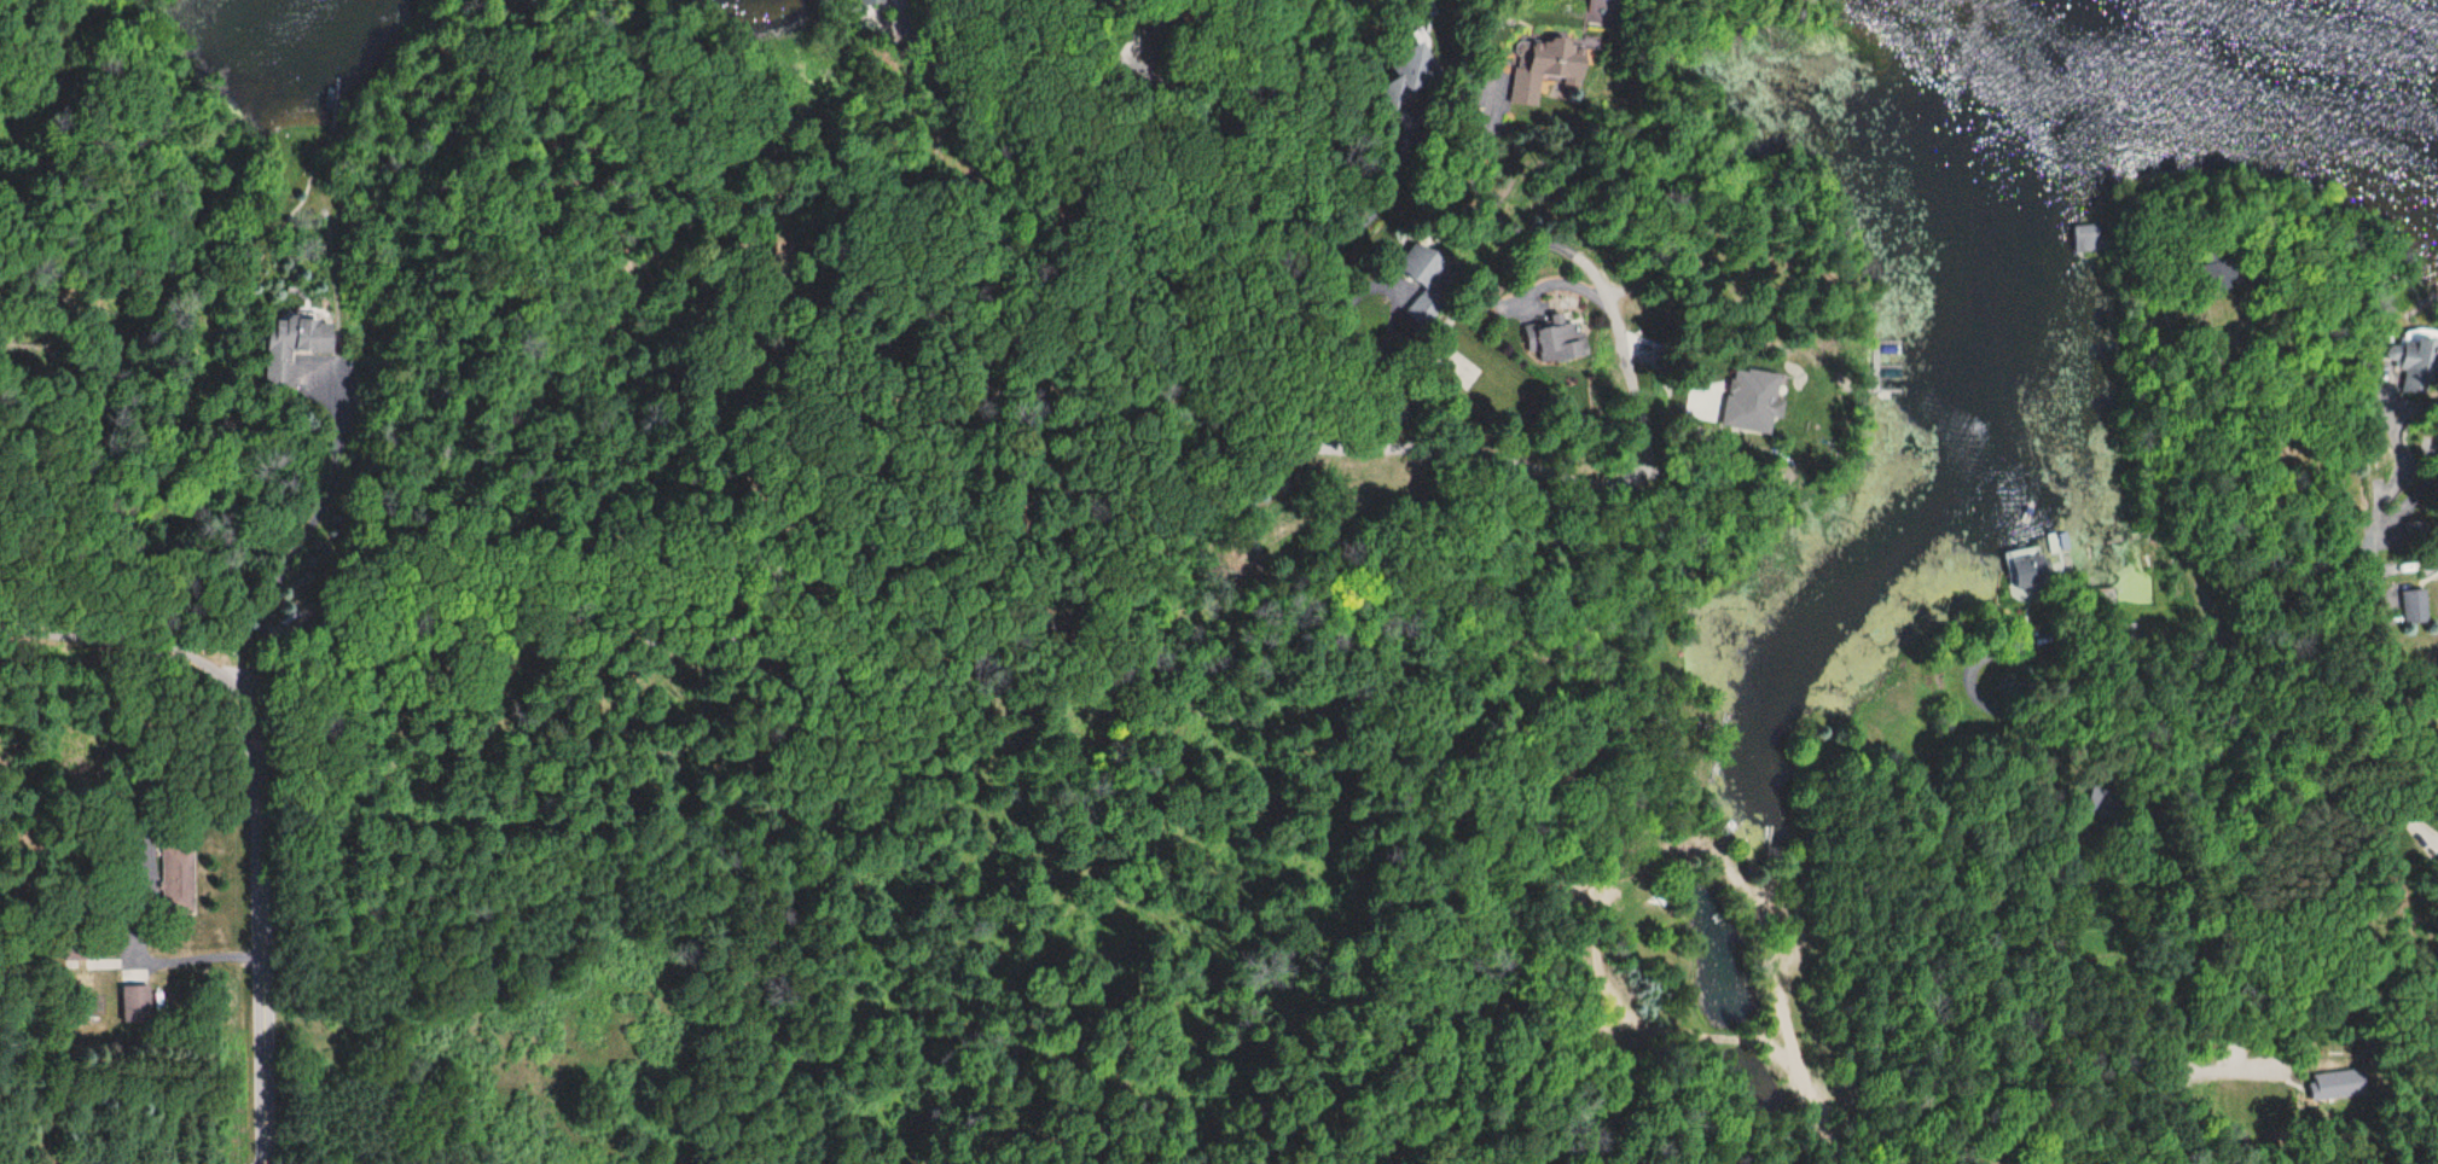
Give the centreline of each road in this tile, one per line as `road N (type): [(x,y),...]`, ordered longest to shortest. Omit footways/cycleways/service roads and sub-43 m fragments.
road 1 (residential): [(237,693),(365,642),(1018,596),(1092,599),(1157,557),(1248,473),(1304,441),(1609,471),(1653,460),(1603,277),(1496,200),(1428,187)]
road 2 (residential): [(258,1163),(252,741),(237,693)]
road 3 (residential): [(237,693),(110,644),(0,632)]

